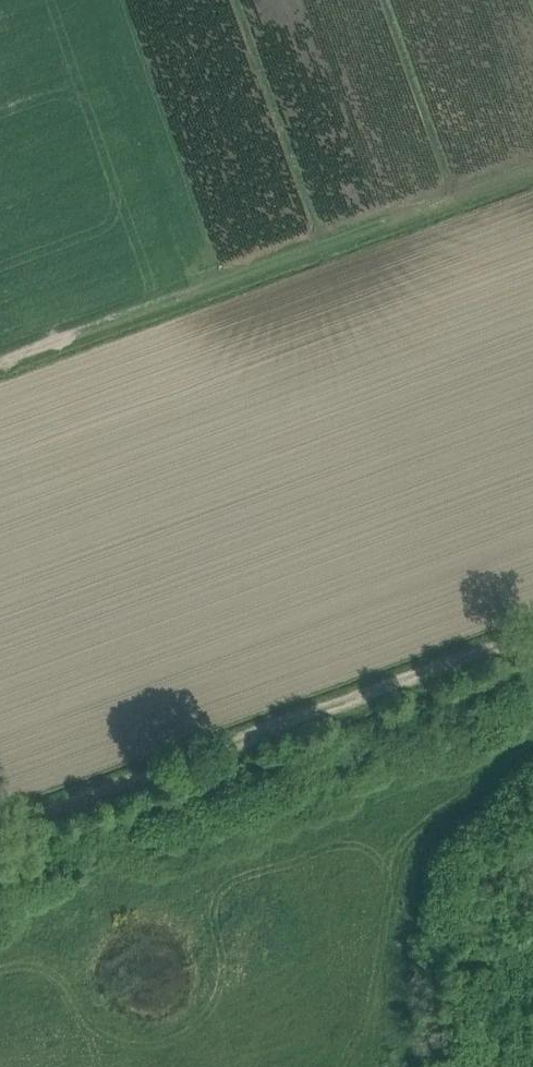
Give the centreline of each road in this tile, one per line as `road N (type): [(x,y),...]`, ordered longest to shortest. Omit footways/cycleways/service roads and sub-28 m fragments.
road 1 (track): [(0,833),(532,639)]

